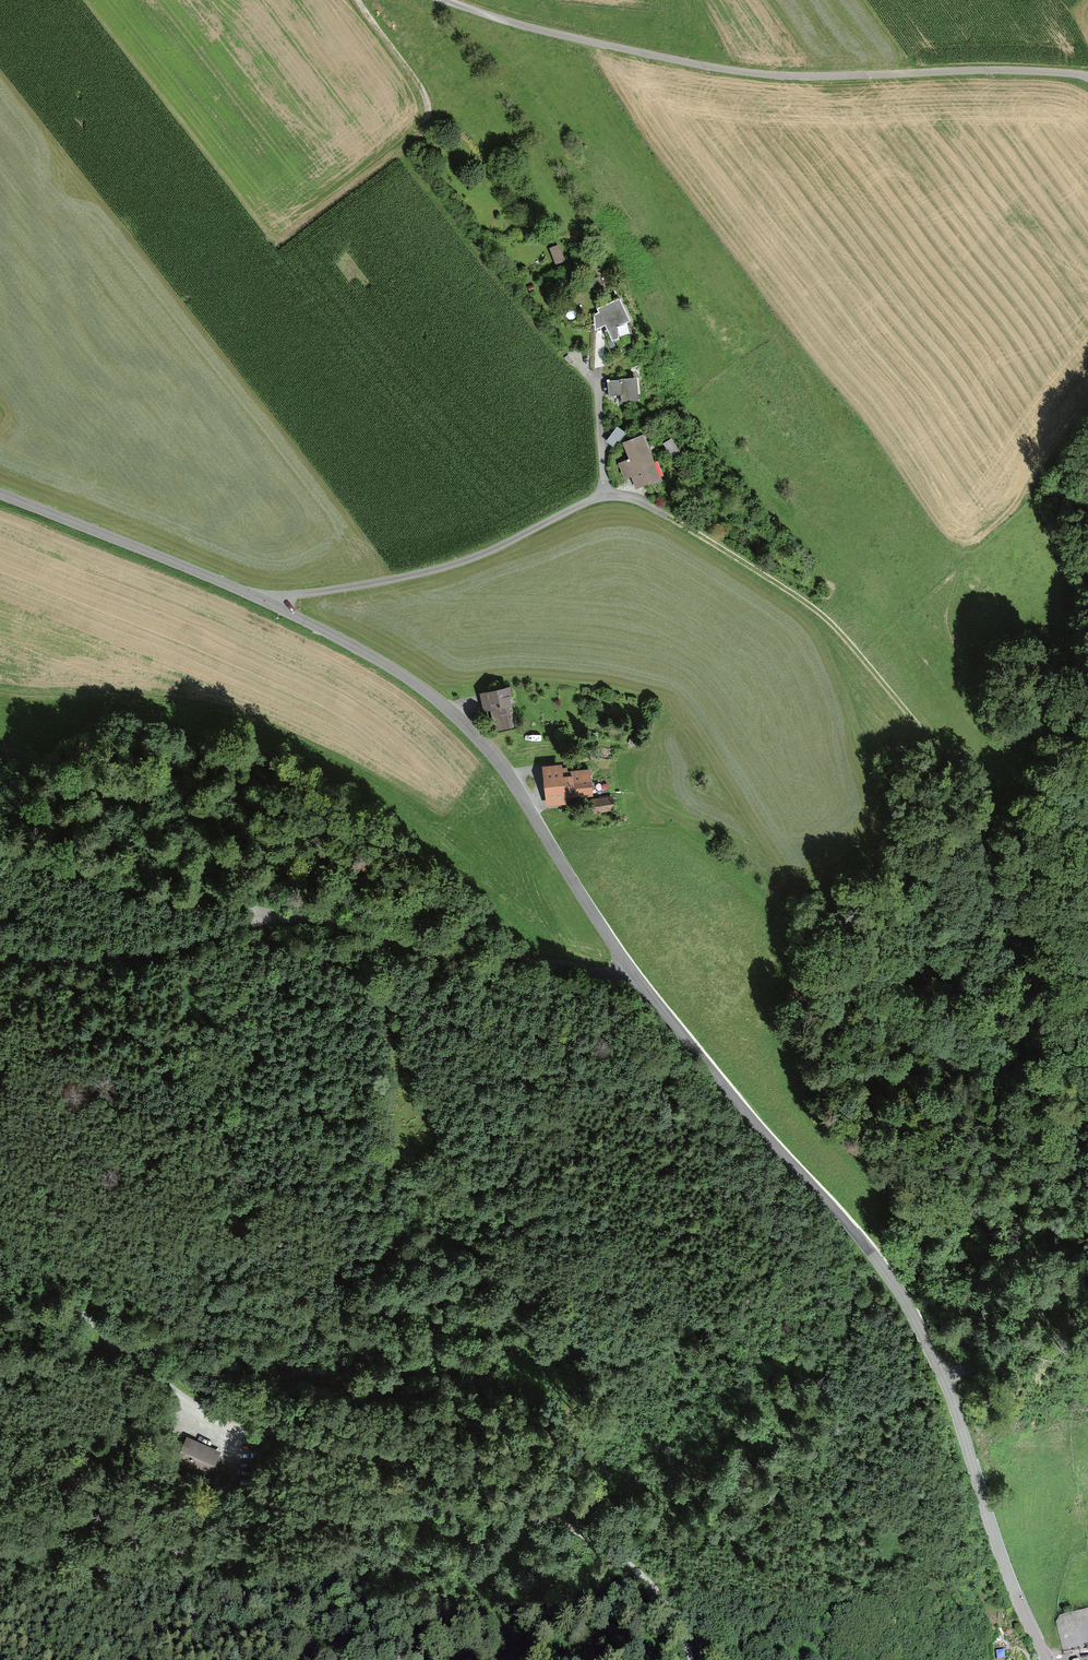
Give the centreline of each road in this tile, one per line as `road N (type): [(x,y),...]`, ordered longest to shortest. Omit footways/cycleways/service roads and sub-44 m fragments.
road 1 (tertiary): [(265,599),(355,645),(451,711),(504,772),(657,1006),(878,1259),(915,1314),(1004,1566),(1048,1659)]
road 2 (track): [(1031,1011),(1004,876),(966,785),(843,638),(798,596),(658,511)]
road 3 (track): [(217,1422),(315,1438),(572,1527),(651,1581),(683,1632),(689,1659)]
road 4 (residential): [(599,499),(448,570),(265,599)]
road 5 (track): [(0,1232),(119,1350),(259,1455)]
road 6 (track): [(0,748),(74,785),(196,889),(278,917)]
road 7 (track): [(357,0),(421,89),(423,129),(283,235)]
road 8 (tertiary): [(0,493),(265,599)]
road 9 (residential): [(599,499),(598,337)]
road 10 (track): [(119,1350),(50,1360),(0,1386)]

